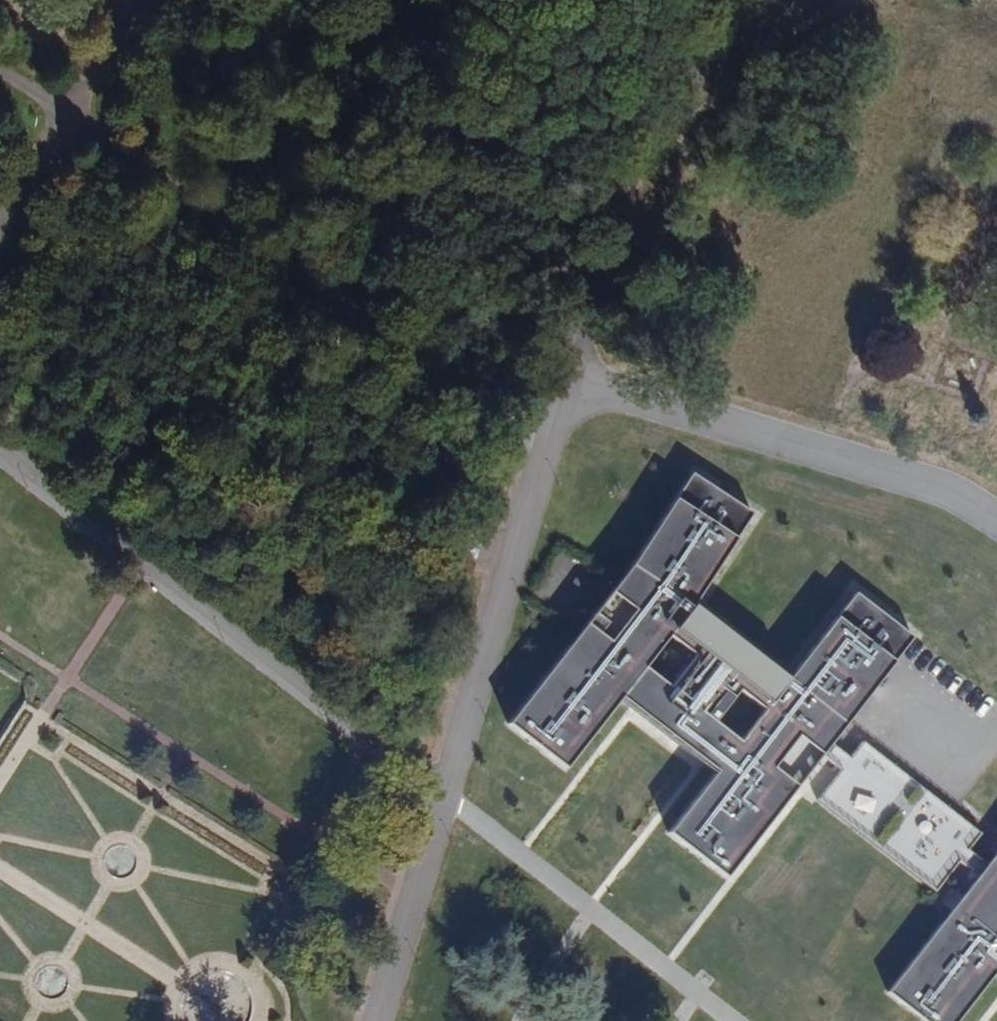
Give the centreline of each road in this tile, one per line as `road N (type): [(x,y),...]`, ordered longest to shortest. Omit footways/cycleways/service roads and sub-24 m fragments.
road 1 (track): [(578,393),(581,336),(635,171),(734,36),(793,0)]

